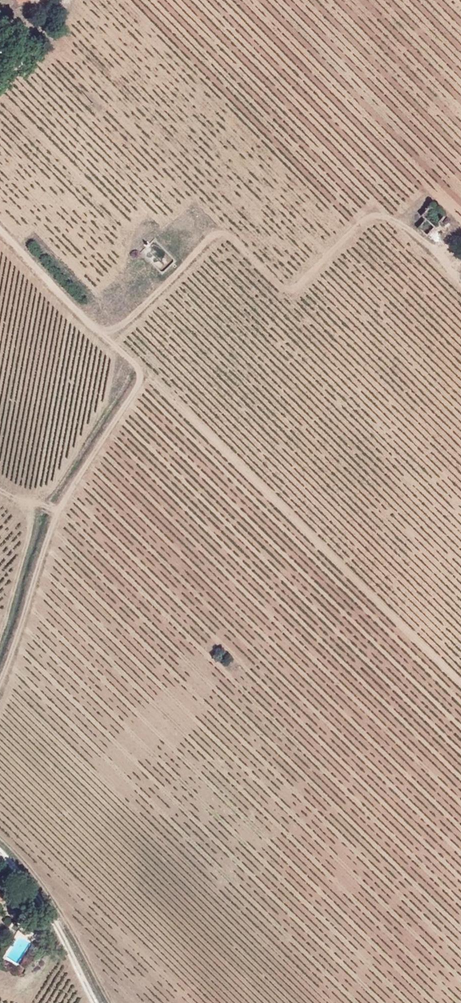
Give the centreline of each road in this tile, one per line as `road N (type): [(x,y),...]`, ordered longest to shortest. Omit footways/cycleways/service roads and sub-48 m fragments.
road 1 (track): [(0,852),(46,896),(107,1002)]

